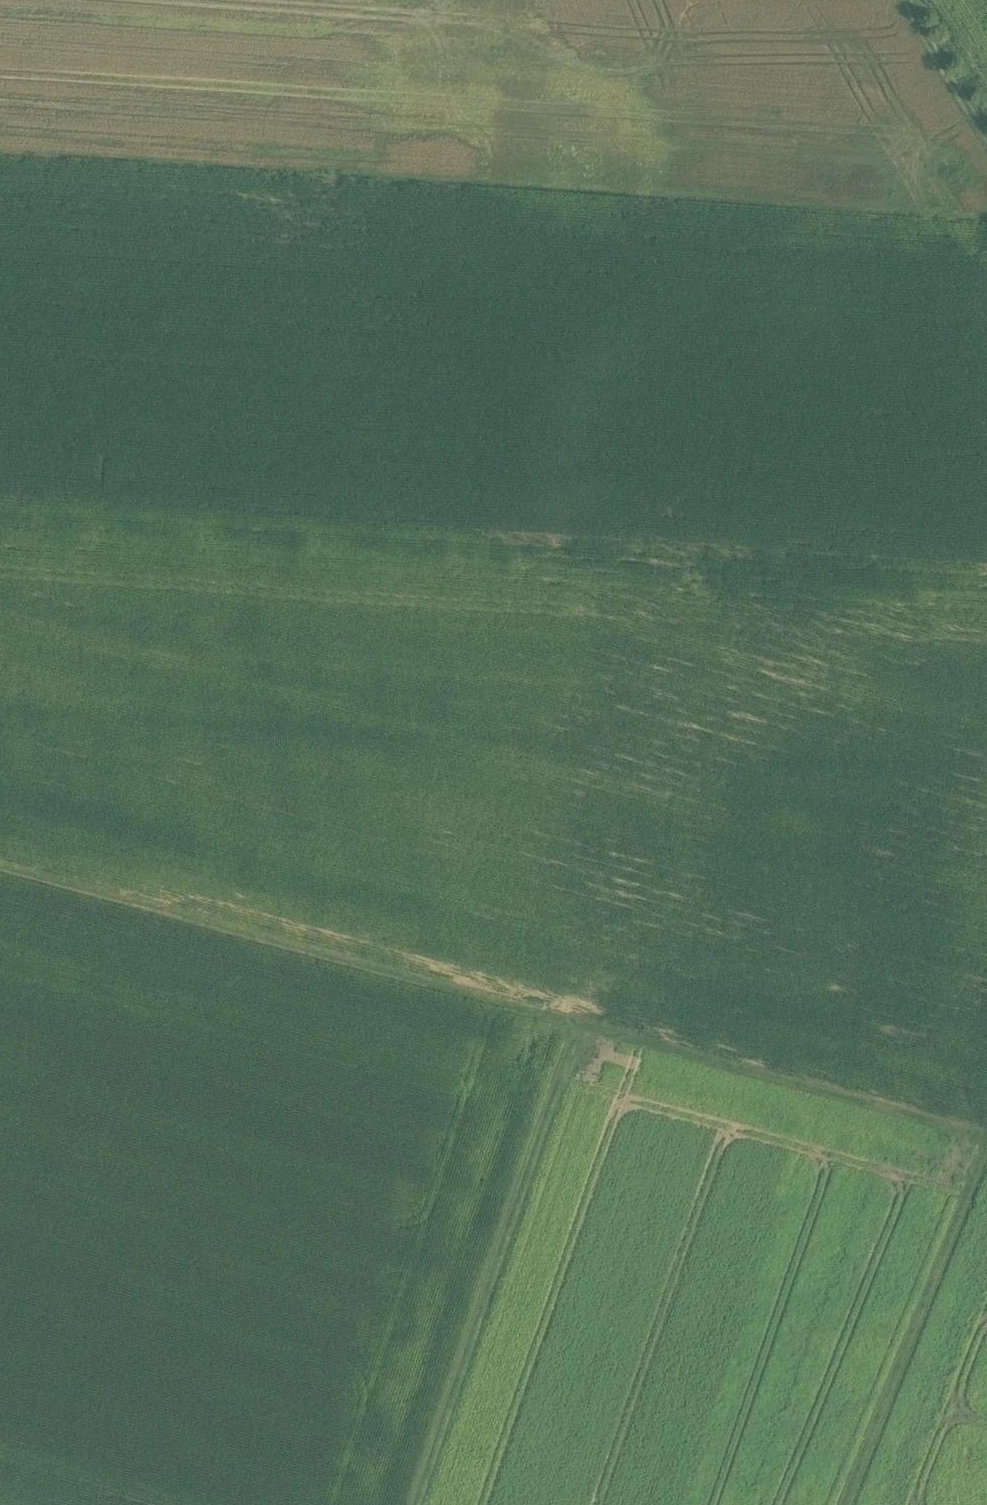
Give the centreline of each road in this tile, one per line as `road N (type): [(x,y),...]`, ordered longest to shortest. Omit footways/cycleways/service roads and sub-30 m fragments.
road 1 (track): [(986,137),(906,0)]

